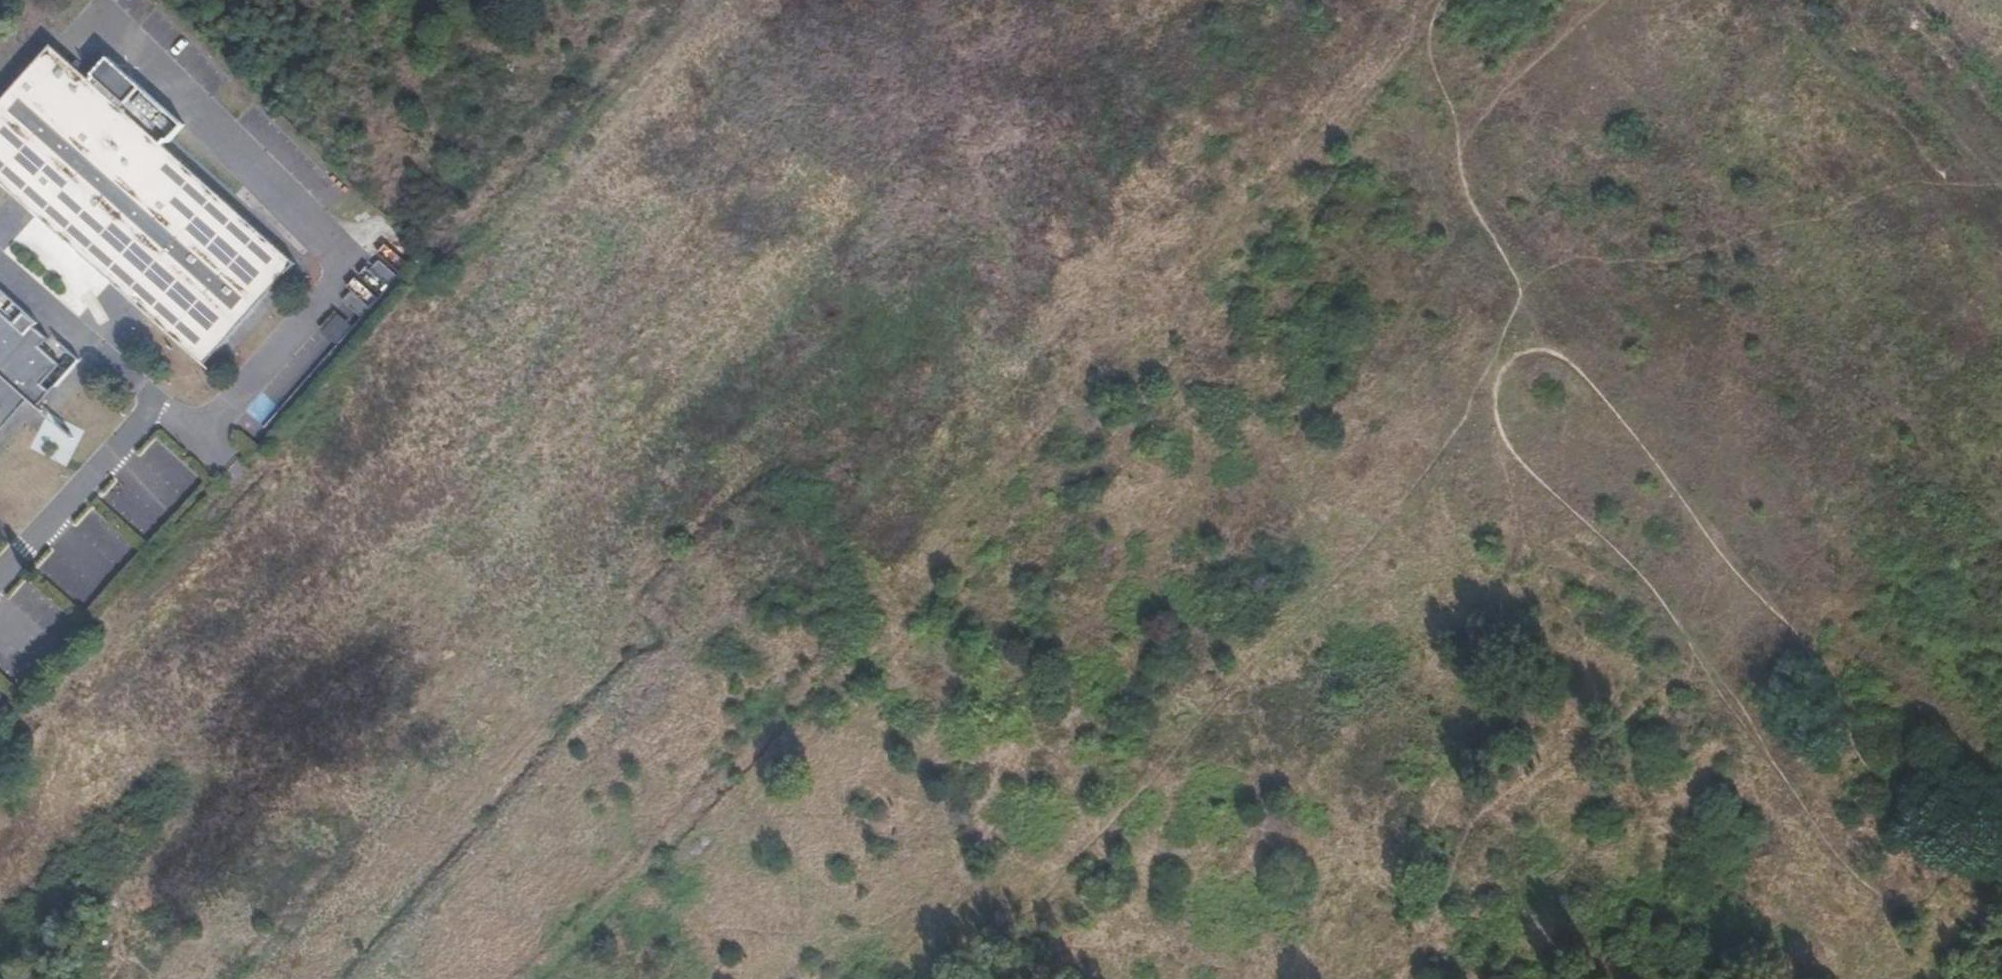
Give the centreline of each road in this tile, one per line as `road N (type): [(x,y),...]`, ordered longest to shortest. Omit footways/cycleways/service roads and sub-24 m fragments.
road 1 (track): [(725,0),(0,783)]
road 2 (track): [(1454,0),(1305,188)]

